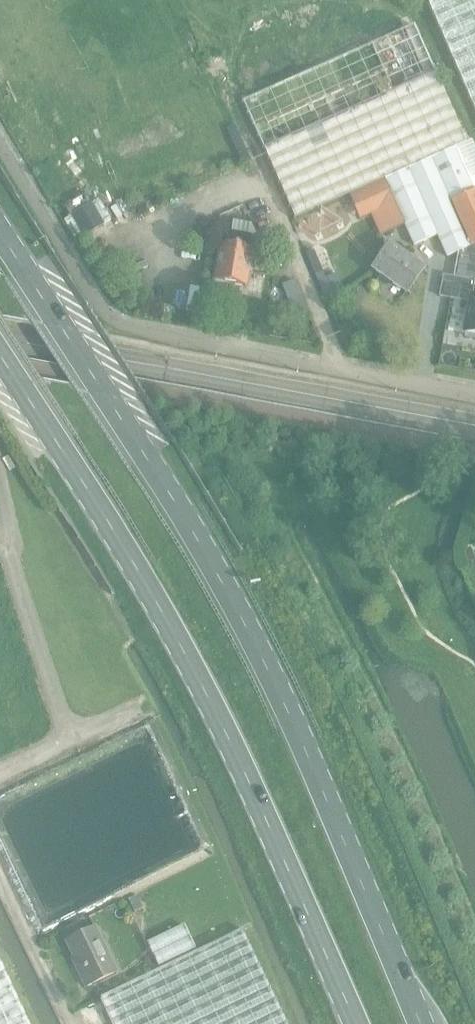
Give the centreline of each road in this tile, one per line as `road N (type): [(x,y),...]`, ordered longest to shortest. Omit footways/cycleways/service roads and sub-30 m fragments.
road 1 (primary): [(423,1023),(286,700),(218,571),(0,226)]
road 2 (primary): [(0,351),(162,608),(226,728),(360,1023)]
road 3 (tertiary): [(169,363),(474,424)]
road 4 (tertiary): [(169,363),(0,333)]
road 5 (residential): [(474,395),(328,369)]

